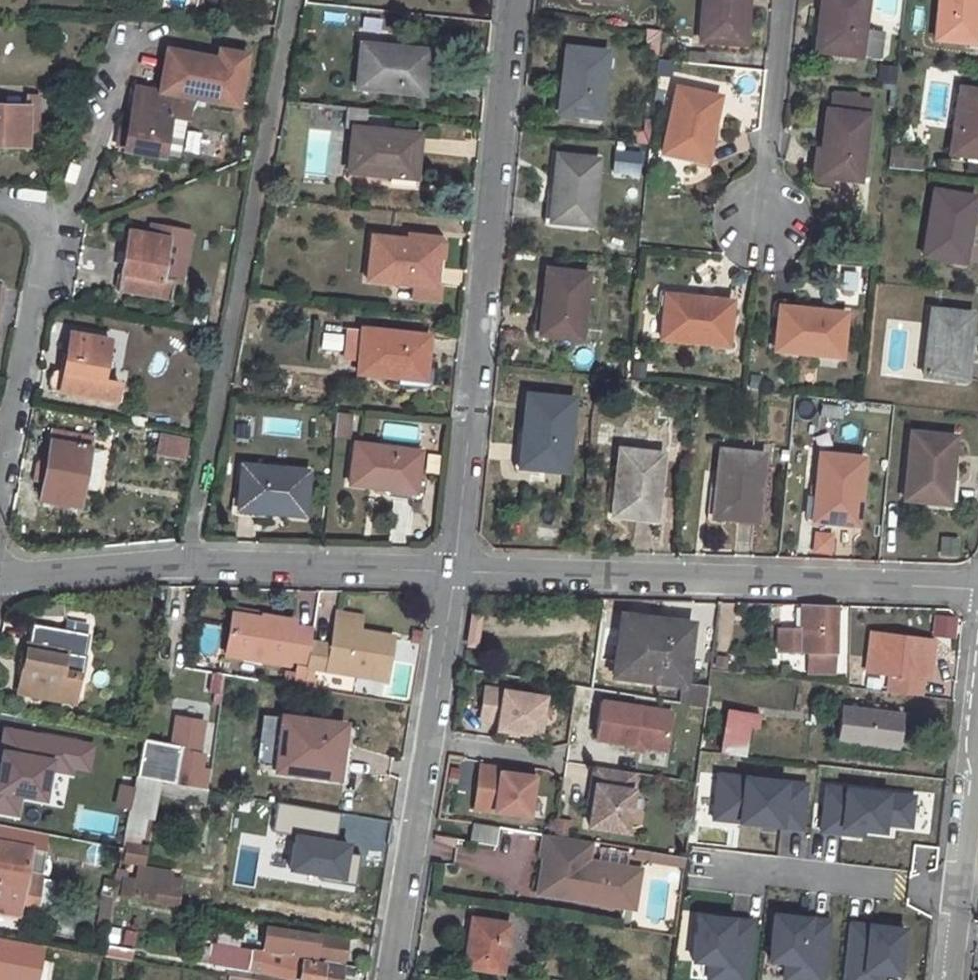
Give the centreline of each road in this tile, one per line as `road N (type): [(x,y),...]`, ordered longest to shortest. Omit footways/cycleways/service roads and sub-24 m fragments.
road 1 (residential): [(516,0),(454,572)]
road 2 (residential): [(977,588),(454,572)]
road 3 (residential): [(454,572),(189,563),(0,575)]
road 4 (residential): [(454,572),(388,979)]
road 5 (residential): [(0,487),(49,233),(0,204)]
road 6 (residential): [(977,671),(945,979)]
road 7 (residential): [(762,229),(785,0)]

